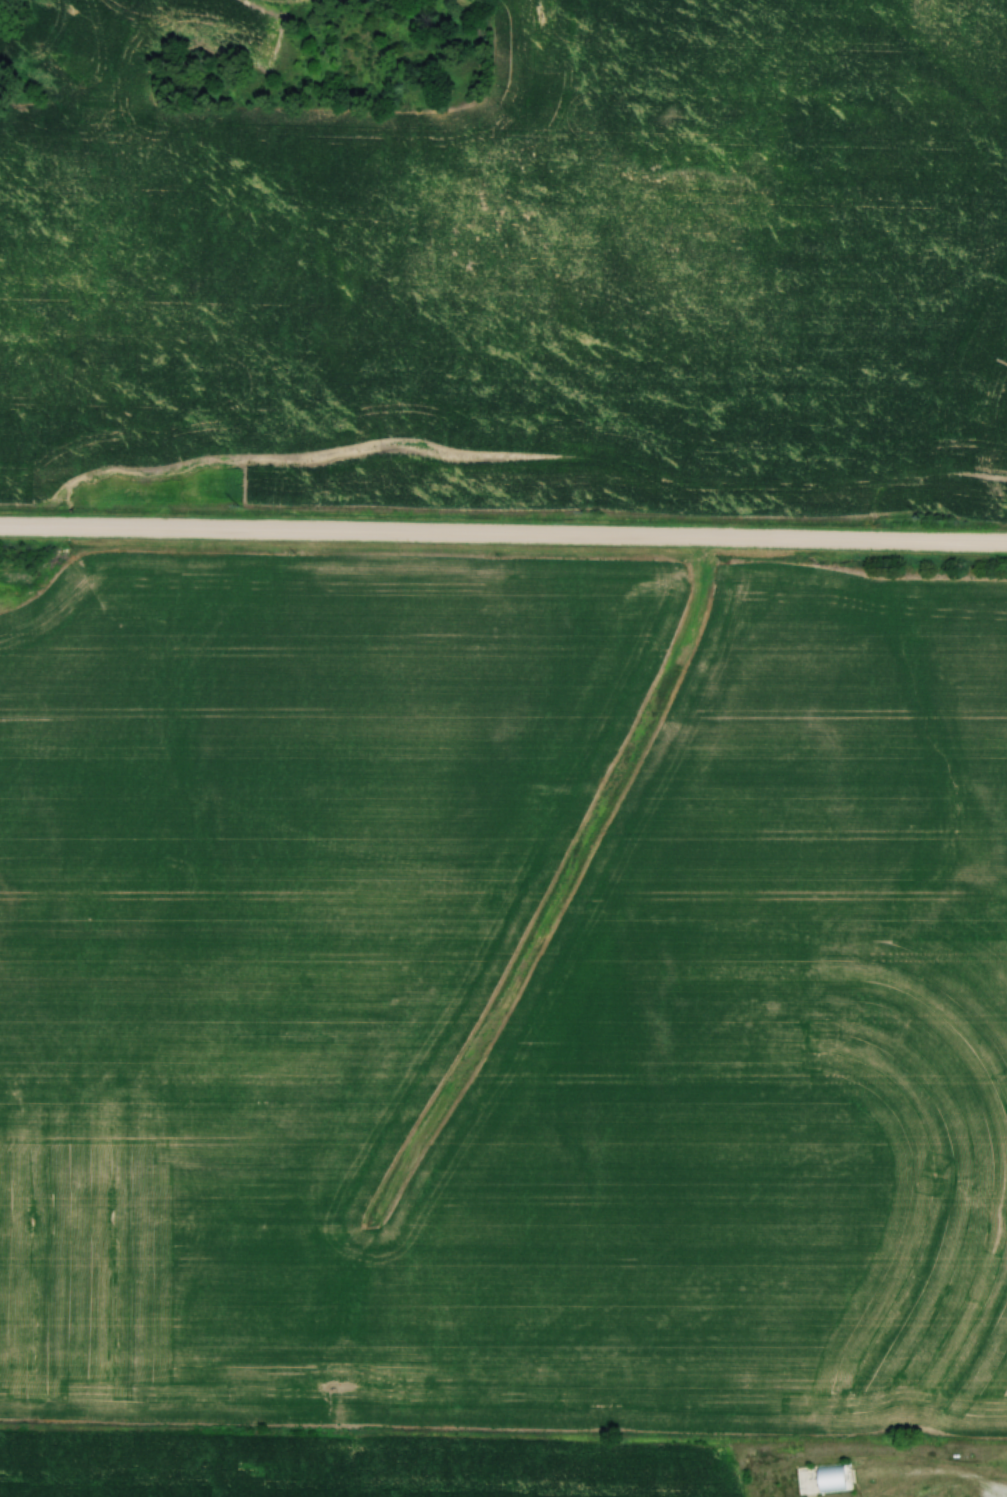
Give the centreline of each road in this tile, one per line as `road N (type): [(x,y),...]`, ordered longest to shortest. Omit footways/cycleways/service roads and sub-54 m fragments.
road 1 (residential): [(1006,543),(0,525)]

